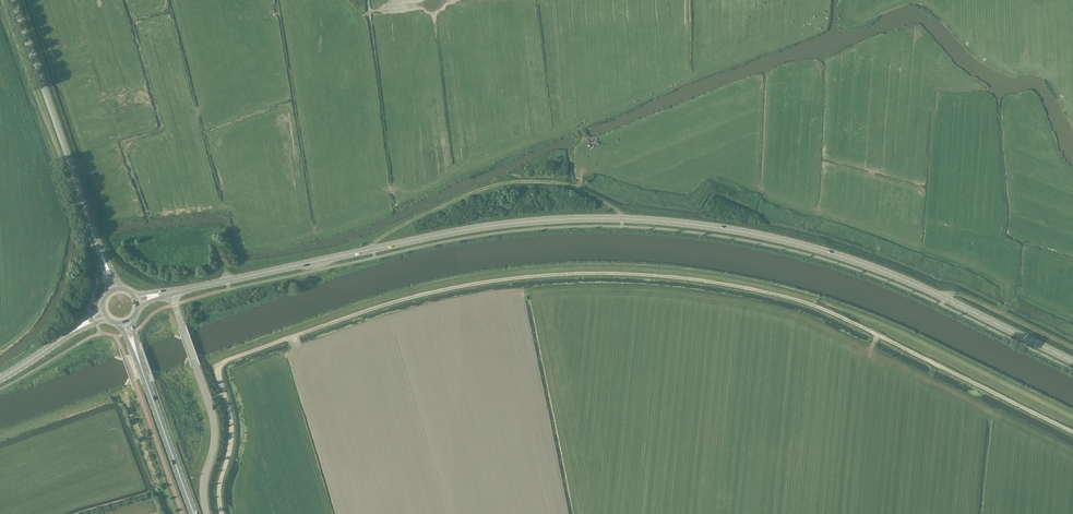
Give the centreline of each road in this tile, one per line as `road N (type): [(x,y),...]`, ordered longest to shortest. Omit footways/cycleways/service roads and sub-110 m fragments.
road 1 (primary): [(1072,361),(834,254),(662,221),(477,228),(172,292)]
road 2 (track): [(224,393),(221,363),(381,305),(497,281),(639,274),(811,304),(1072,432)]
road 3 (track): [(353,253),(506,181),(575,187),(626,219)]
road 4 (tertiary): [(101,252),(13,0)]
road 5 (unclassified): [(206,513),(214,420),(172,292)]
road 6 (primary): [(194,513),(136,352)]
road 7 (track): [(942,297),(967,298),(1072,348)]
road 8 (track): [(221,513),(232,433),(224,393)]

